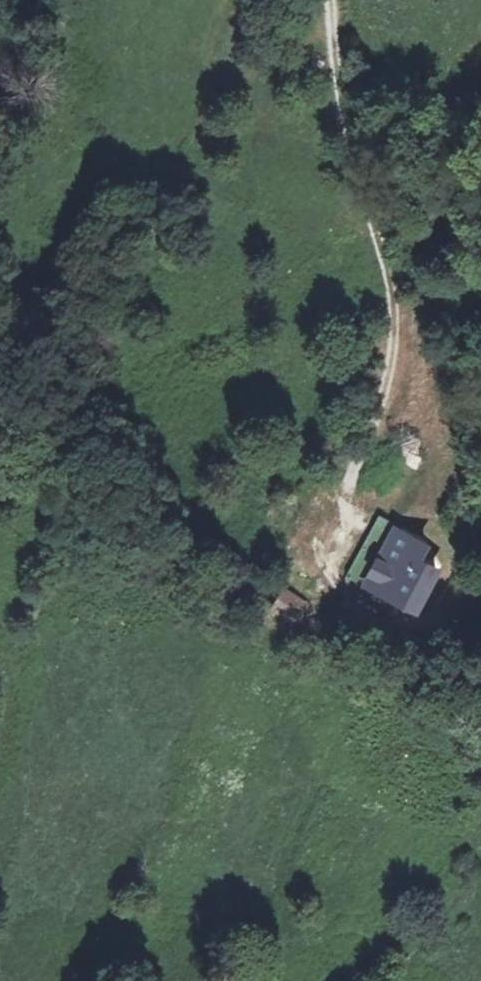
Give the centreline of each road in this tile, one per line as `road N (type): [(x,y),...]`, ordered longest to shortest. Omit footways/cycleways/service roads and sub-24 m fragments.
road 1 (track): [(334,648),(352,557),(349,491),(386,389),(403,296),(365,200),(339,60),(337,0)]
road 2 (track): [(480,648),(421,661),(334,648),(220,593),(72,449),(0,348)]

